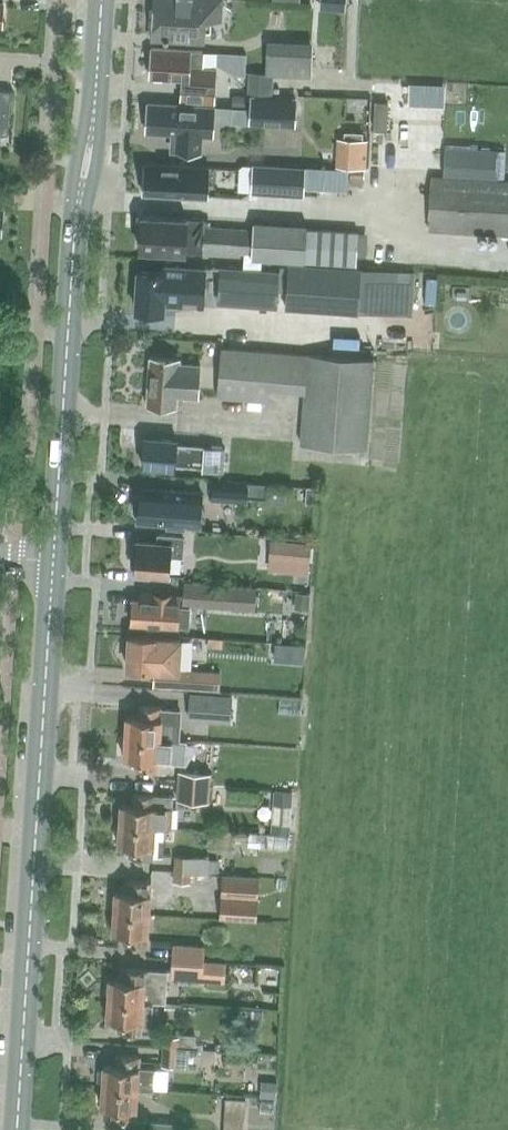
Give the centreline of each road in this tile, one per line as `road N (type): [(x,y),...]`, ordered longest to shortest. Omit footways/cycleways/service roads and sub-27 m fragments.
road 1 (tertiary): [(17,1129),(53,561)]
road 2 (tertiary): [(53,561),(77,208)]

